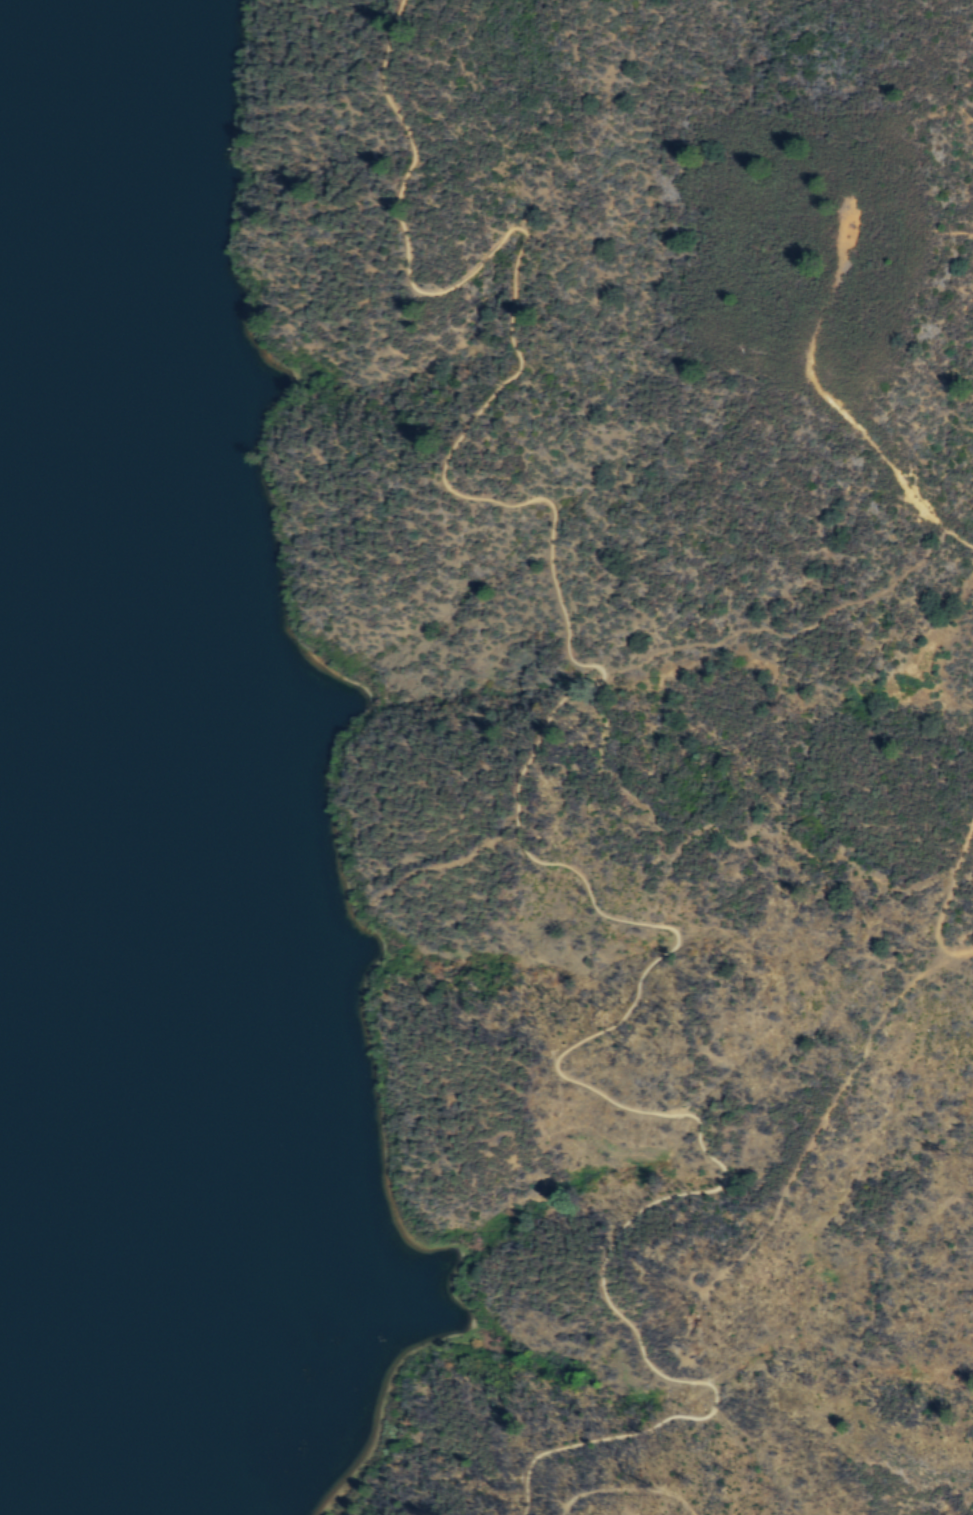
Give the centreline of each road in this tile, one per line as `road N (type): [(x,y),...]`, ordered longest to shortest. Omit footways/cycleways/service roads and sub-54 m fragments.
road 1 (track): [(845,217),(808,371),(925,510),(972,546)]
road 2 (track): [(694,1514),(673,1493),(639,1486),(584,1492),(562,1514)]
road 3 (track): [(951,952),(937,923),(972,820)]

